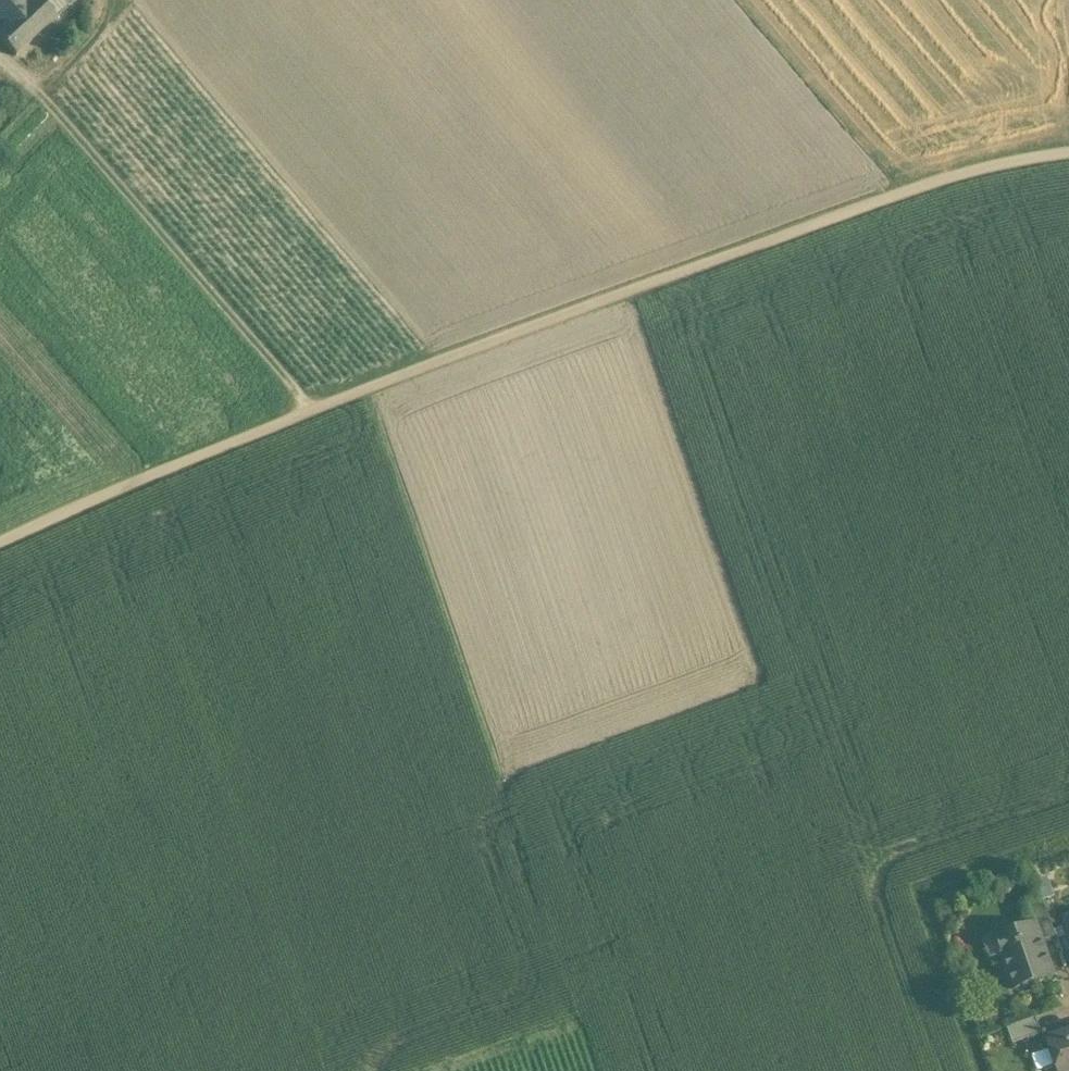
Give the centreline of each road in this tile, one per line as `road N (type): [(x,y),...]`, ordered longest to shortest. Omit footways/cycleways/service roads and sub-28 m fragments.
road 1 (track): [(1068,157),(957,178),(308,405),(0,540)]

